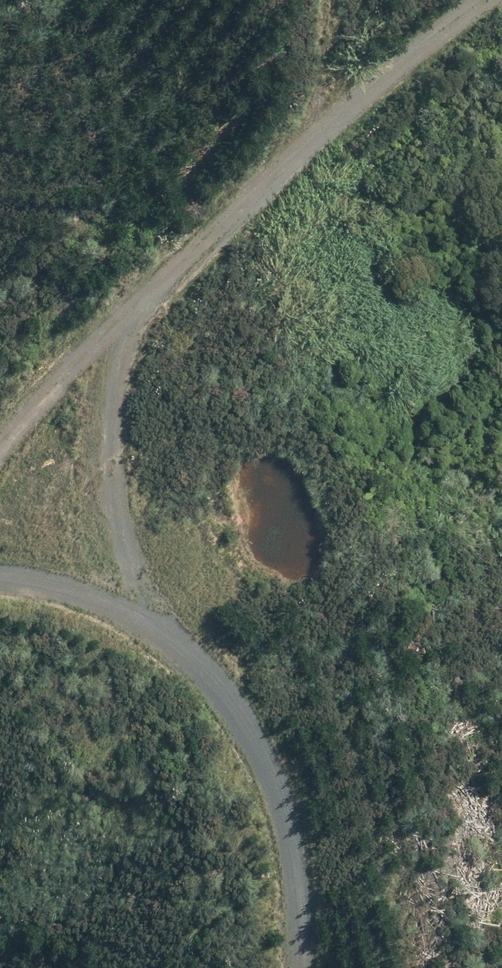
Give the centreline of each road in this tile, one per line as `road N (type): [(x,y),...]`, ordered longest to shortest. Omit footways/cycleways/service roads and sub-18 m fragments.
road 1 (track): [(0,534),(16,558),(79,607),(138,627),(176,656),(240,764),(271,877),(272,967)]
road 2 (track): [(0,460),(58,346),(188,259),(230,170)]
road 3 (track): [(163,646),(117,571),(106,504),(106,401),(123,302)]
road 4 (track): [(501,3),(324,120),(230,170)]
road 5 (track): [(230,170),(279,0)]

